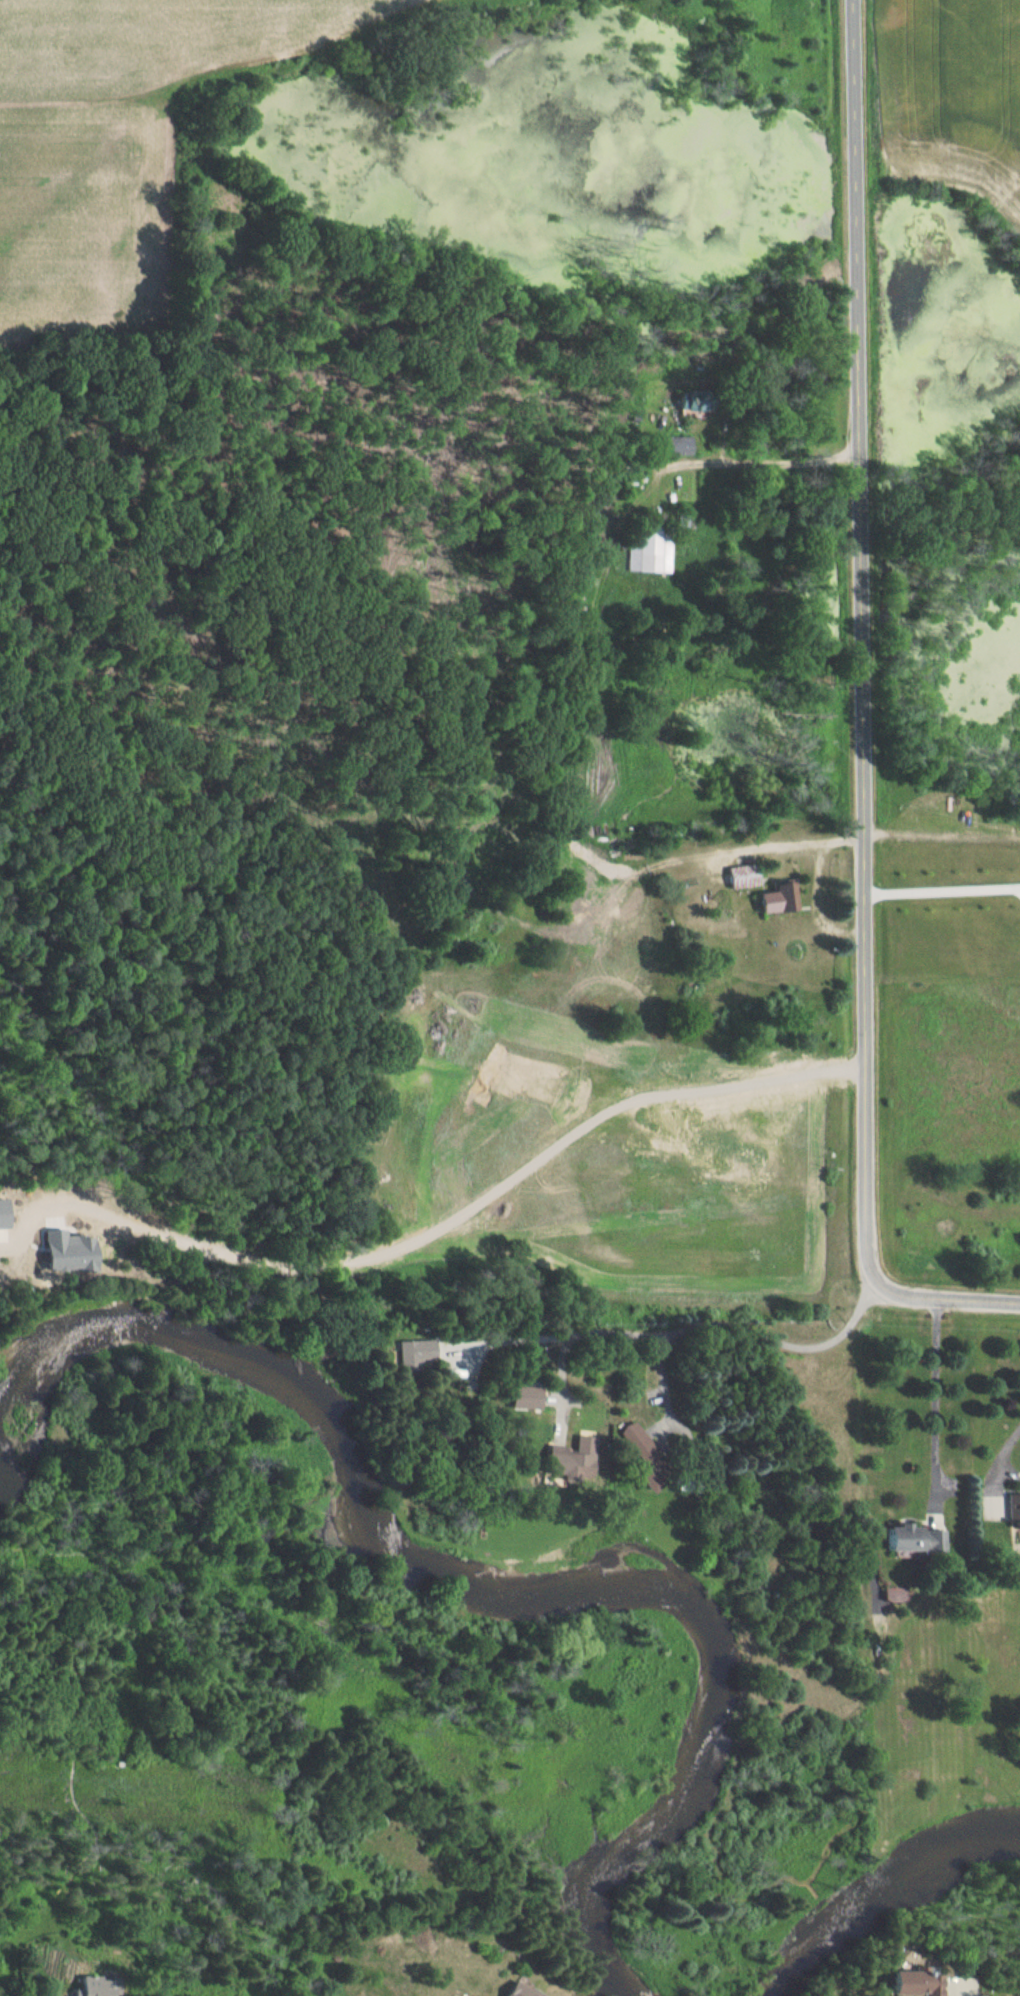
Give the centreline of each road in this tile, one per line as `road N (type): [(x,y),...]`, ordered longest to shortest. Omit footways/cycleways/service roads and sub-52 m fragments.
road 1 (residential): [(1019,1302),(901,1296),(870,1271),(866,1242),(854,0)]
road 2 (residential): [(881,1287),(841,1338),(818,1345),(710,1322),(688,1325),(673,1346),(674,1407),(707,1446)]

